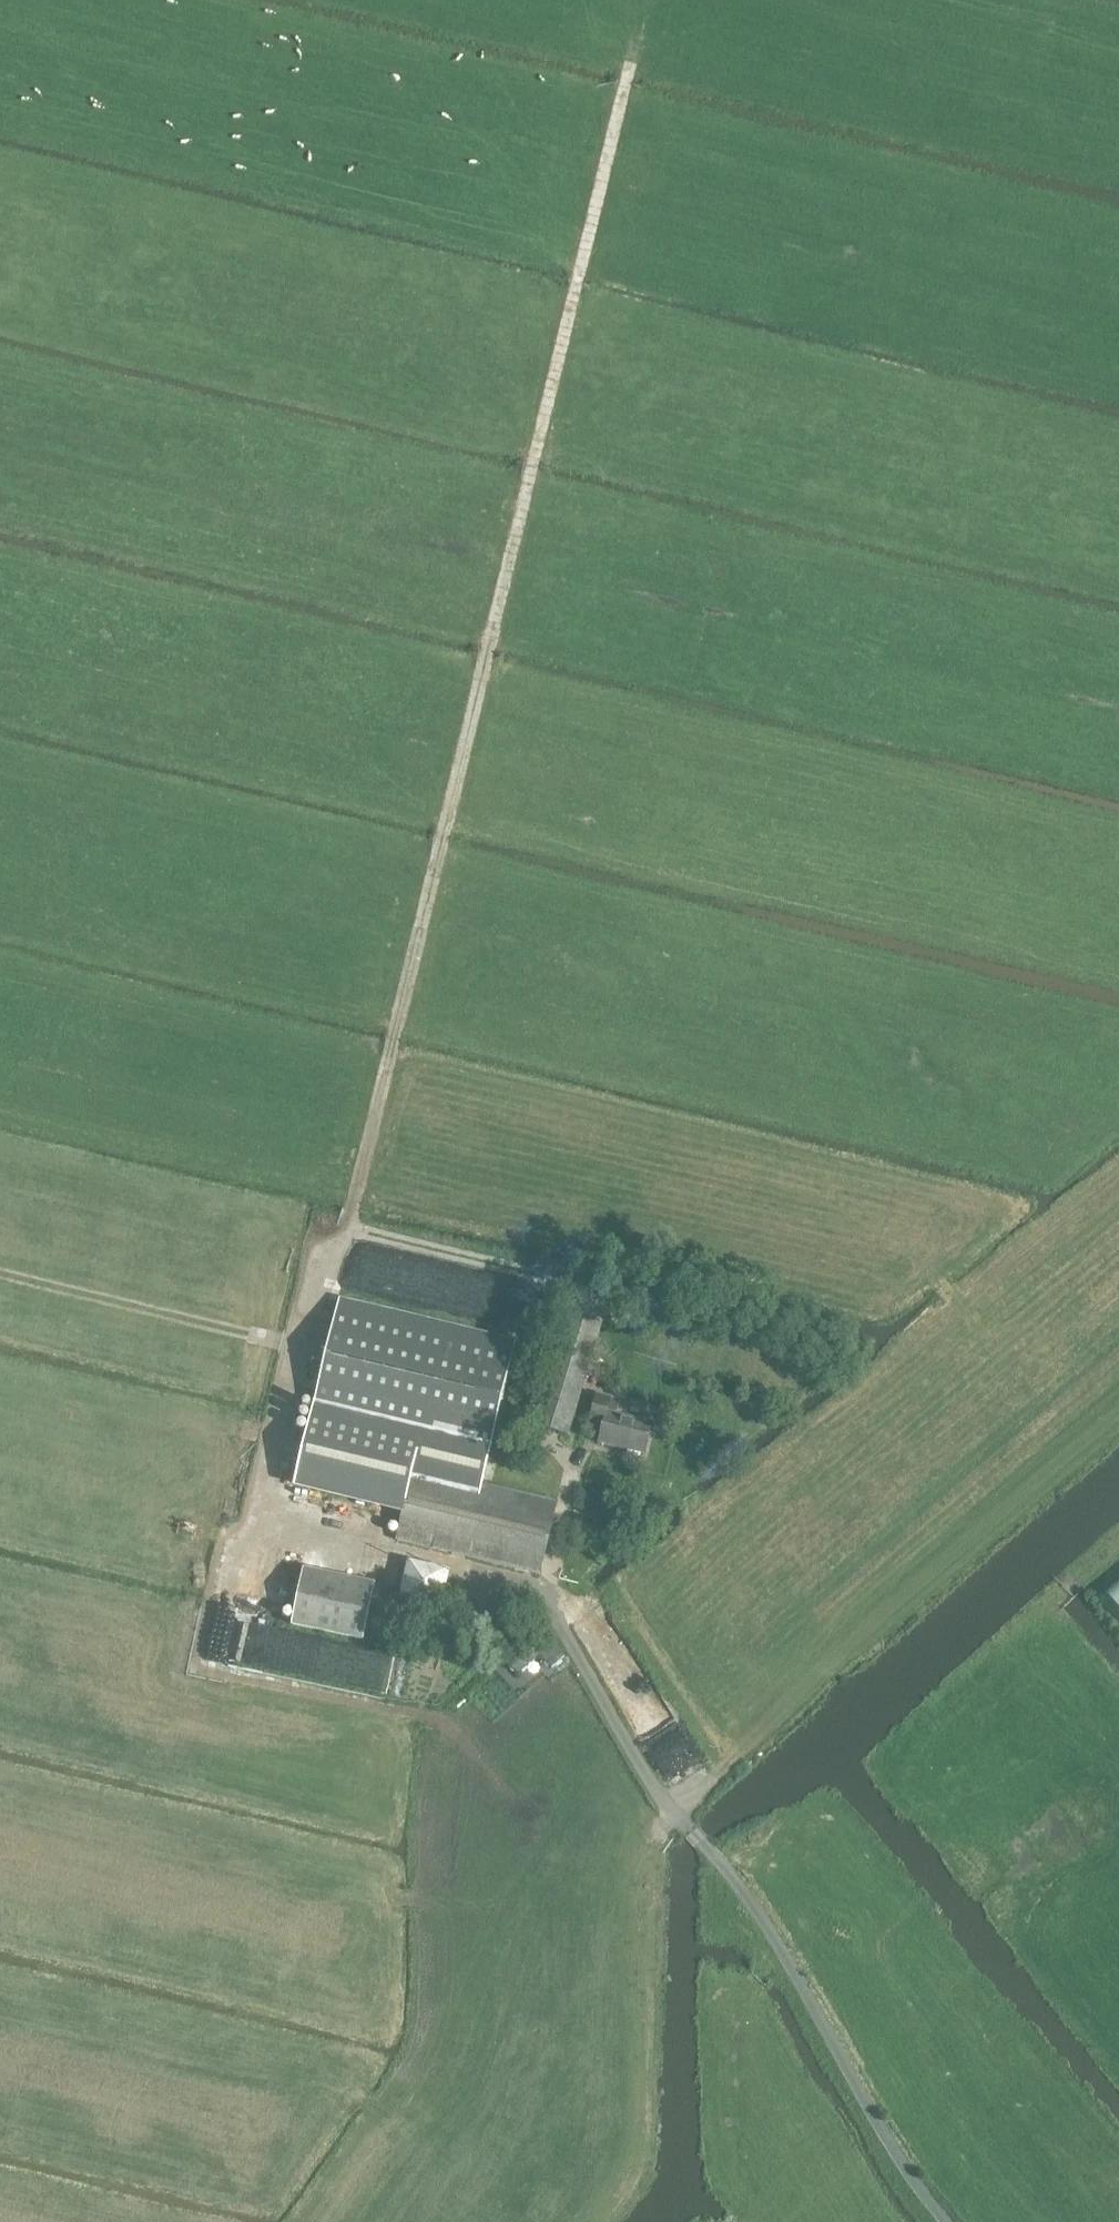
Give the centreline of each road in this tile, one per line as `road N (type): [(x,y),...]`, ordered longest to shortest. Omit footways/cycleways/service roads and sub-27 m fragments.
road 1 (track): [(632,63),(350,1225),(331,1256),(304,1350),(0,1276)]
road 2 (track): [(551,2221),(584,2177),(622,1871),(729,1758),(1118,1415)]
road 3 (track): [(549,1597),(332,1535),(272,1509),(304,1350)]
road 4 (track): [(632,63),(968,0)]

